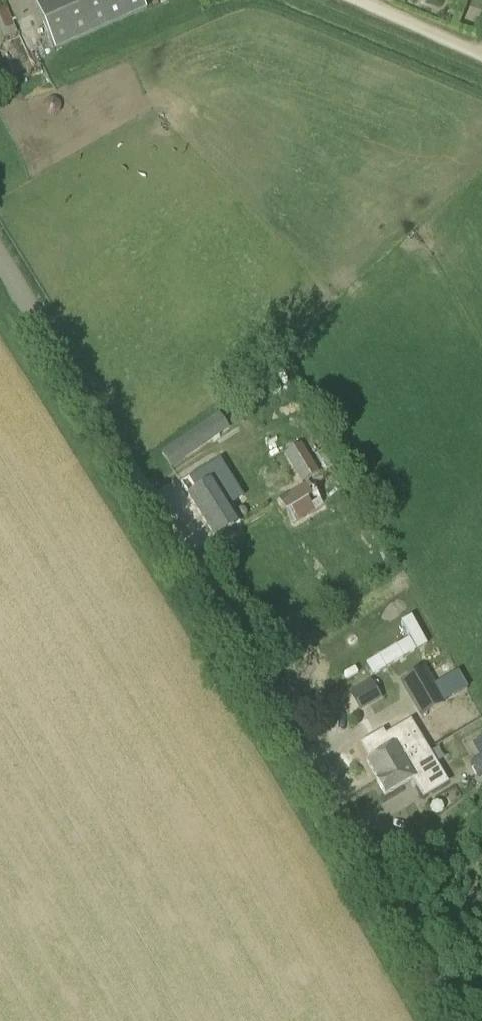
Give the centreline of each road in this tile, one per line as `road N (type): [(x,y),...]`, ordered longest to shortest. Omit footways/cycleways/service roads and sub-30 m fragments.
road 1 (tertiary): [(457,1020),(192,553),(0,246)]
road 2 (track): [(481,53),(364,0)]

